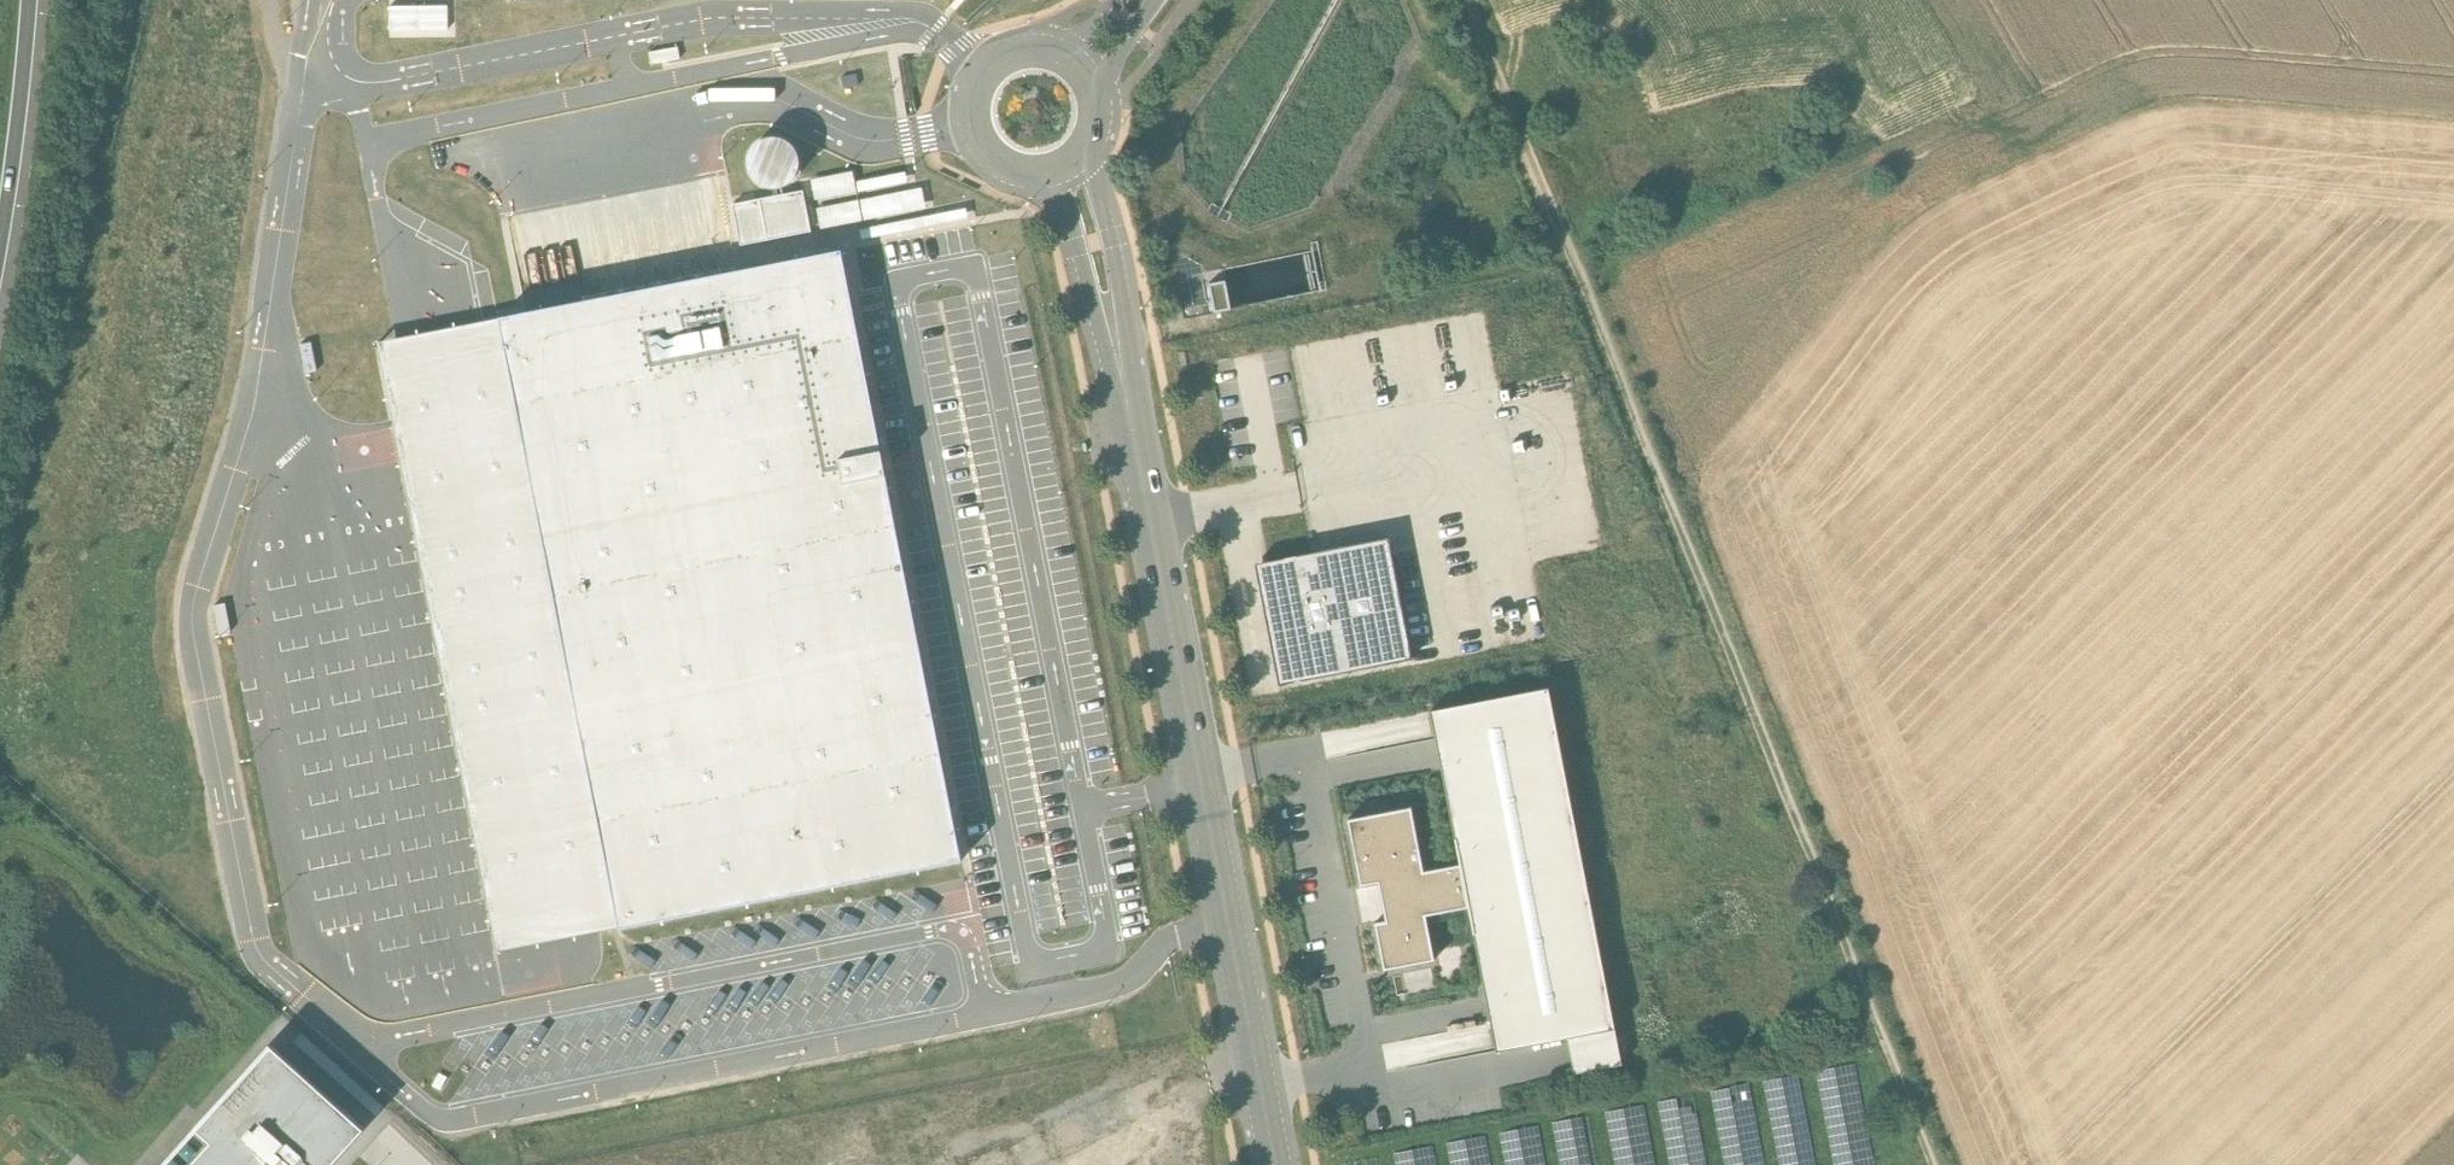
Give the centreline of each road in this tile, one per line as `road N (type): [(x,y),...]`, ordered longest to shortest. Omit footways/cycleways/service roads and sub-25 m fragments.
road 1 (track): [(1932,1164),(1467,0)]
road 2 (tertiary): [(1277,1164),(1129,399)]
road 3 (tertiary): [(1065,56),(1034,46),(1003,53),(978,73),(967,100),(973,143),(992,165),(1019,176),(1048,175)]
road 4 (tertiary): [(1129,399),(1122,285),(1085,150)]
road 5 (trunk): [(0,244),(28,0)]
road 6 (tertiary): [(1048,175),(1129,399)]

